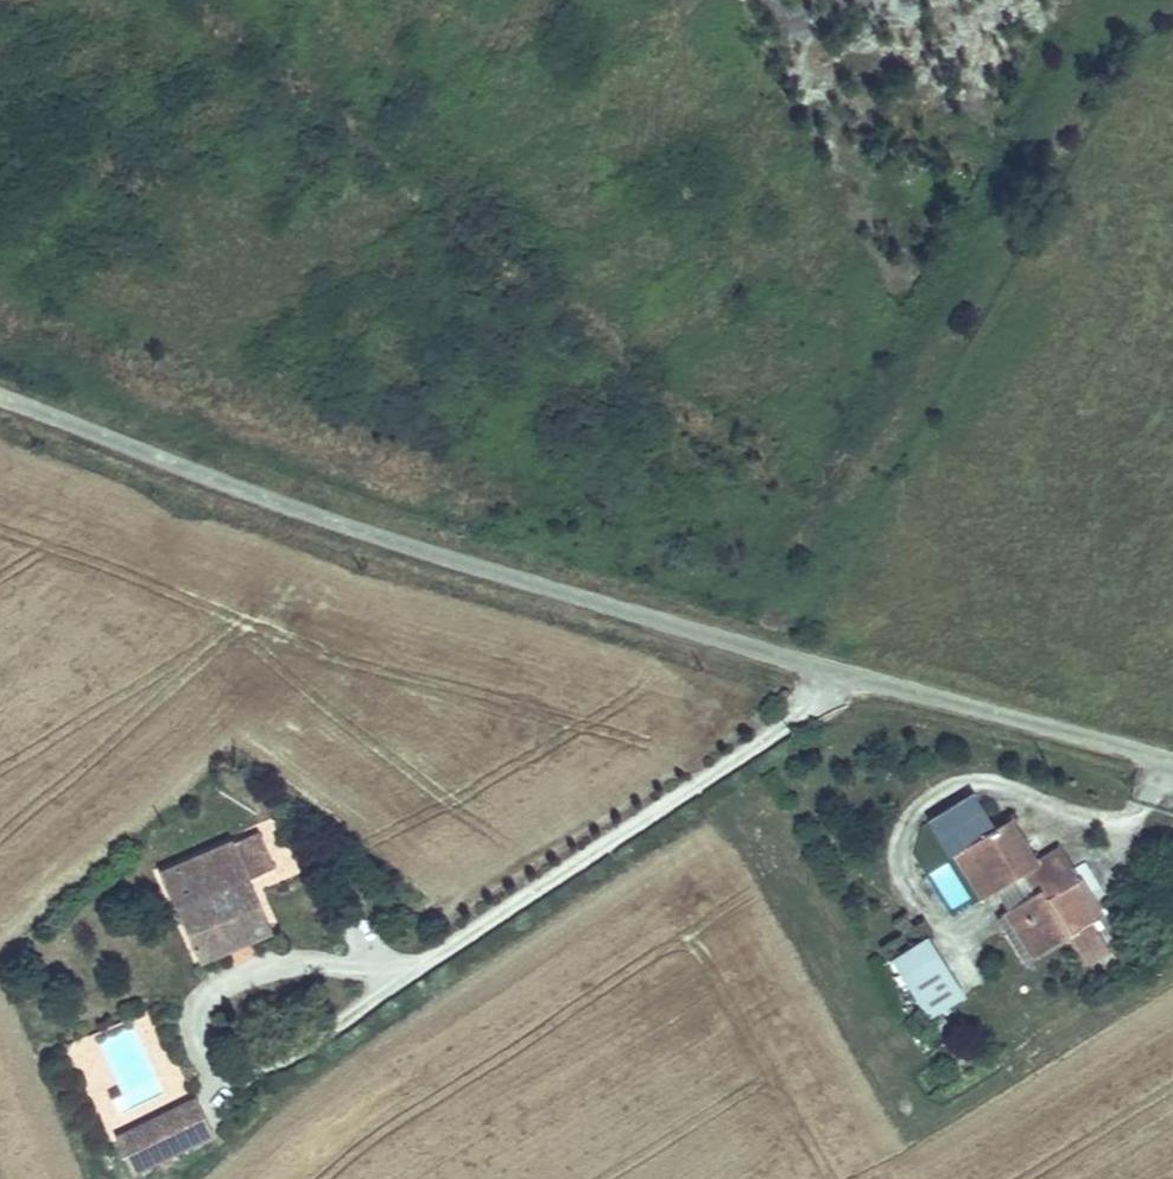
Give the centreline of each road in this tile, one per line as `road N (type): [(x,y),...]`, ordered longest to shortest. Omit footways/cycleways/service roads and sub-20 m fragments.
road 1 (residential): [(0,398),(455,560),(1172,761)]

